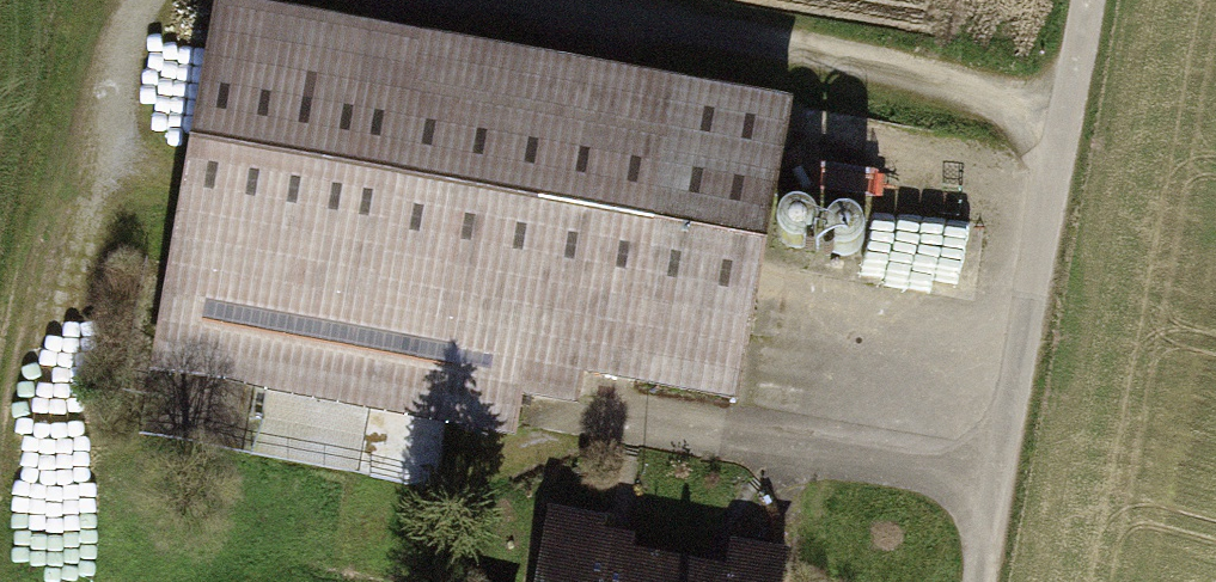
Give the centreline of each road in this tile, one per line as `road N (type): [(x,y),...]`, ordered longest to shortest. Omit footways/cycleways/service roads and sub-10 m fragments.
road 1 (track): [(477,0),(1066,120)]
road 2 (track): [(981,581),(1087,0)]
road 3 (track): [(63,367),(150,0)]

